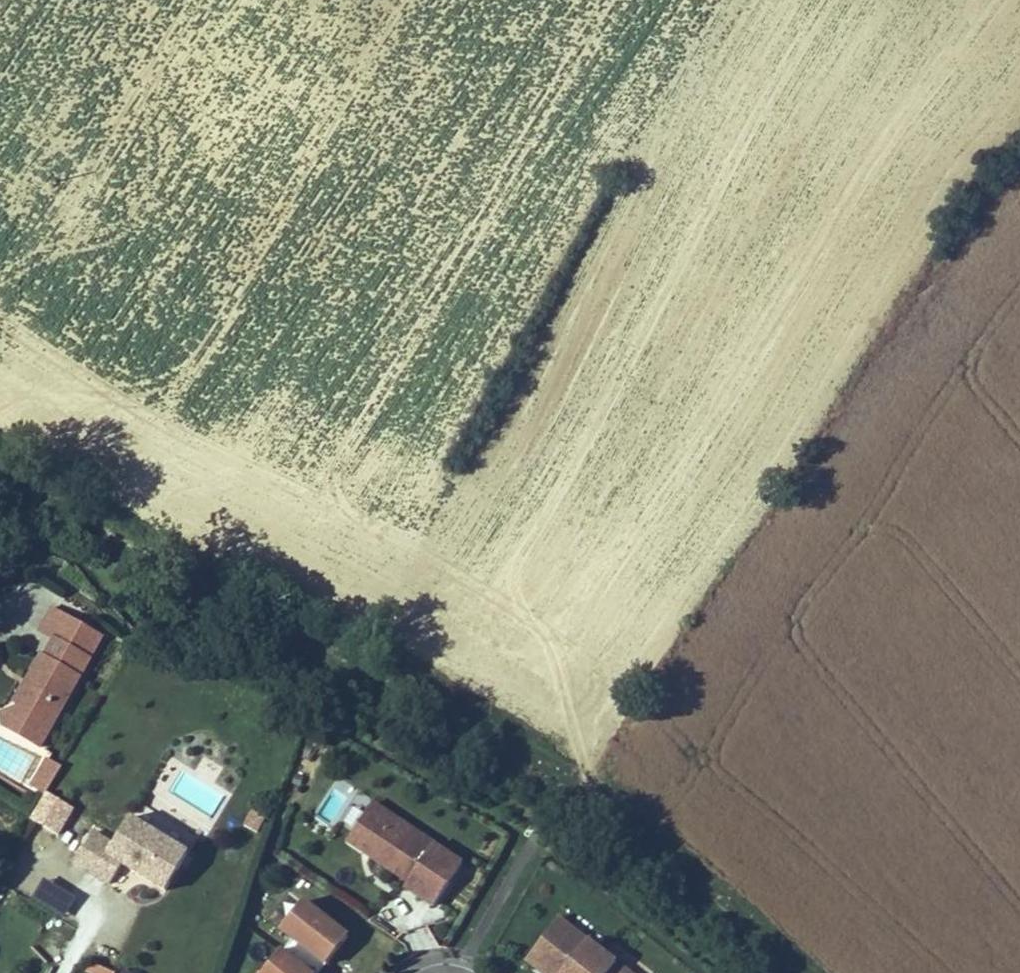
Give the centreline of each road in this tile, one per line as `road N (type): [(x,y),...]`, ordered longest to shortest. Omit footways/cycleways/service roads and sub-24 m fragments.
road 1 (track): [(0,454),(151,556),(436,693),(605,791),(811,972)]

